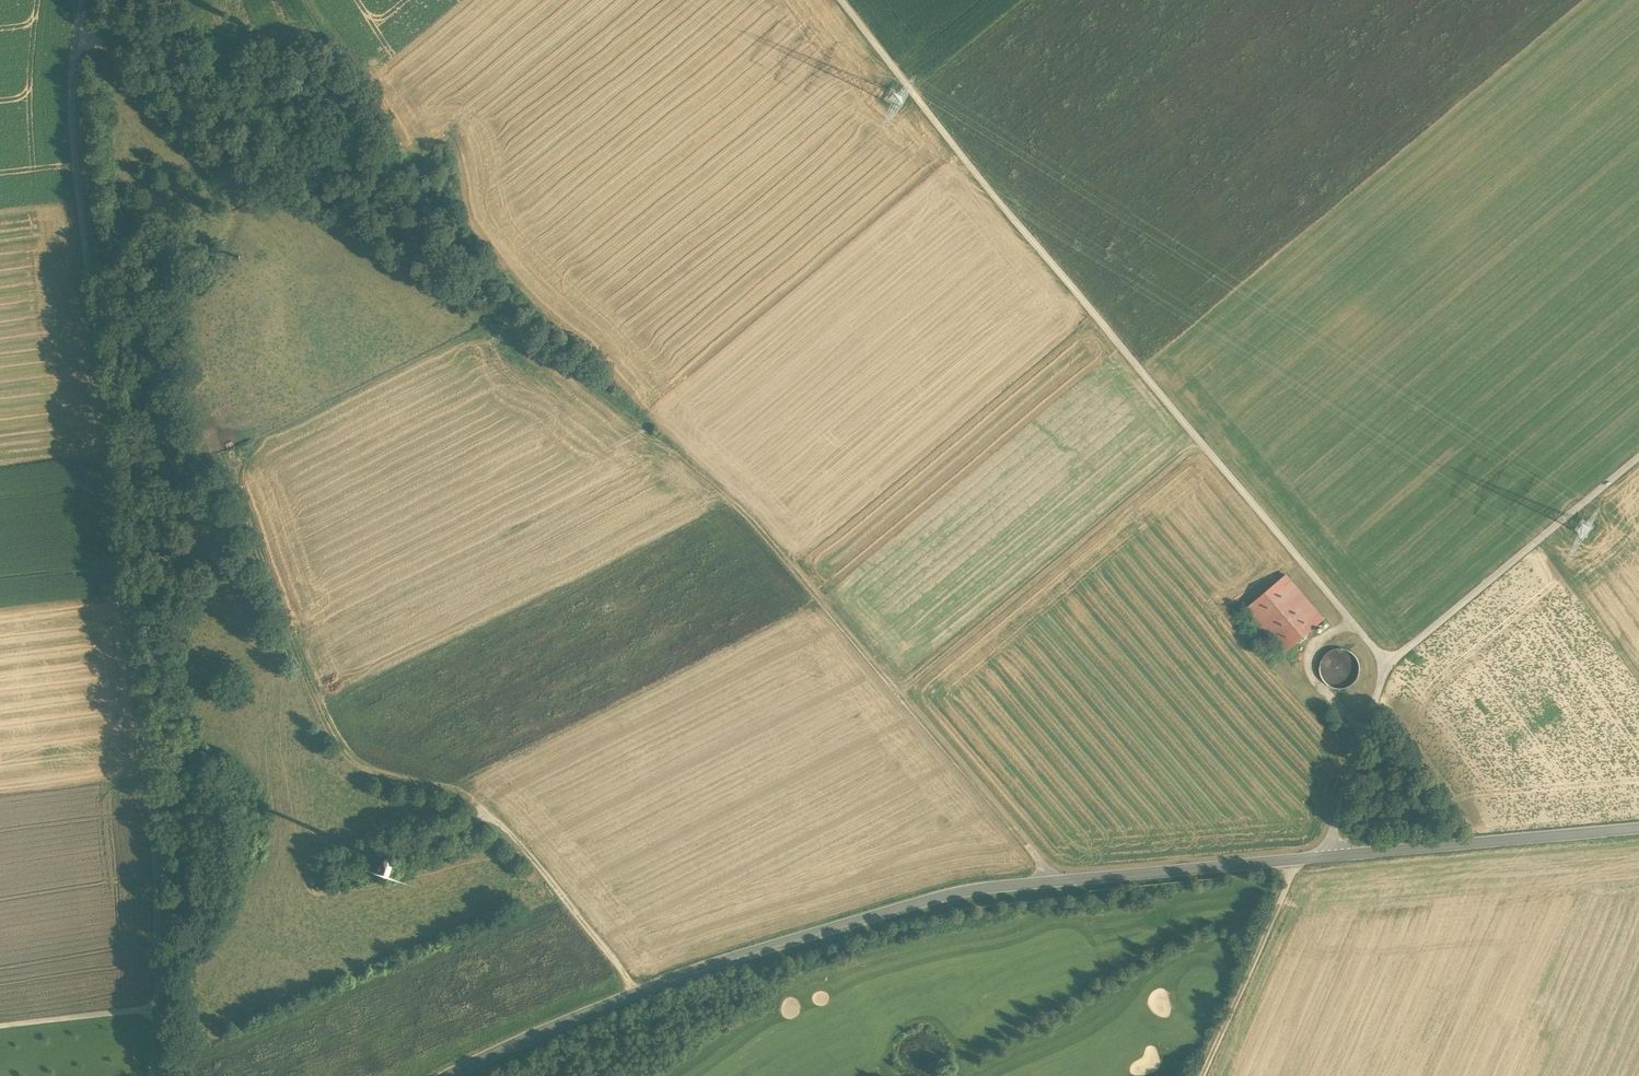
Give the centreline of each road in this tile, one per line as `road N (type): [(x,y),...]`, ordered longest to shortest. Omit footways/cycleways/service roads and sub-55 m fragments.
road 1 (unclassified): [(450,1075),(731,958),(978,889),(1638,826)]
road 2 (track): [(151,1075),(158,835),(76,179),(81,0)]
road 3 (track): [(1387,664),(996,198),(843,0)]
road 4 (track): [(1053,882),(776,545),(565,365)]
road 5 (track): [(231,460),(294,652),(348,761),(379,780),(483,814),(531,855),(639,992)]
road 6 (track): [(76,45),(113,56),(236,174),(397,242),(525,327),(565,365)]
road 7 (track): [(1325,857),(1387,664),(1638,453)]
road 8 (track): [(316,0),(453,237),(569,347),(578,375)]
road 9 (track): [(1208,449),(905,700)]
road 10 (track): [(1295,860),(1203,1075)]
road 11 (track): [(157,1010),(0,1027)]
road 12 (track): [(1354,625),(1315,668),(1317,683),(1362,733)]

